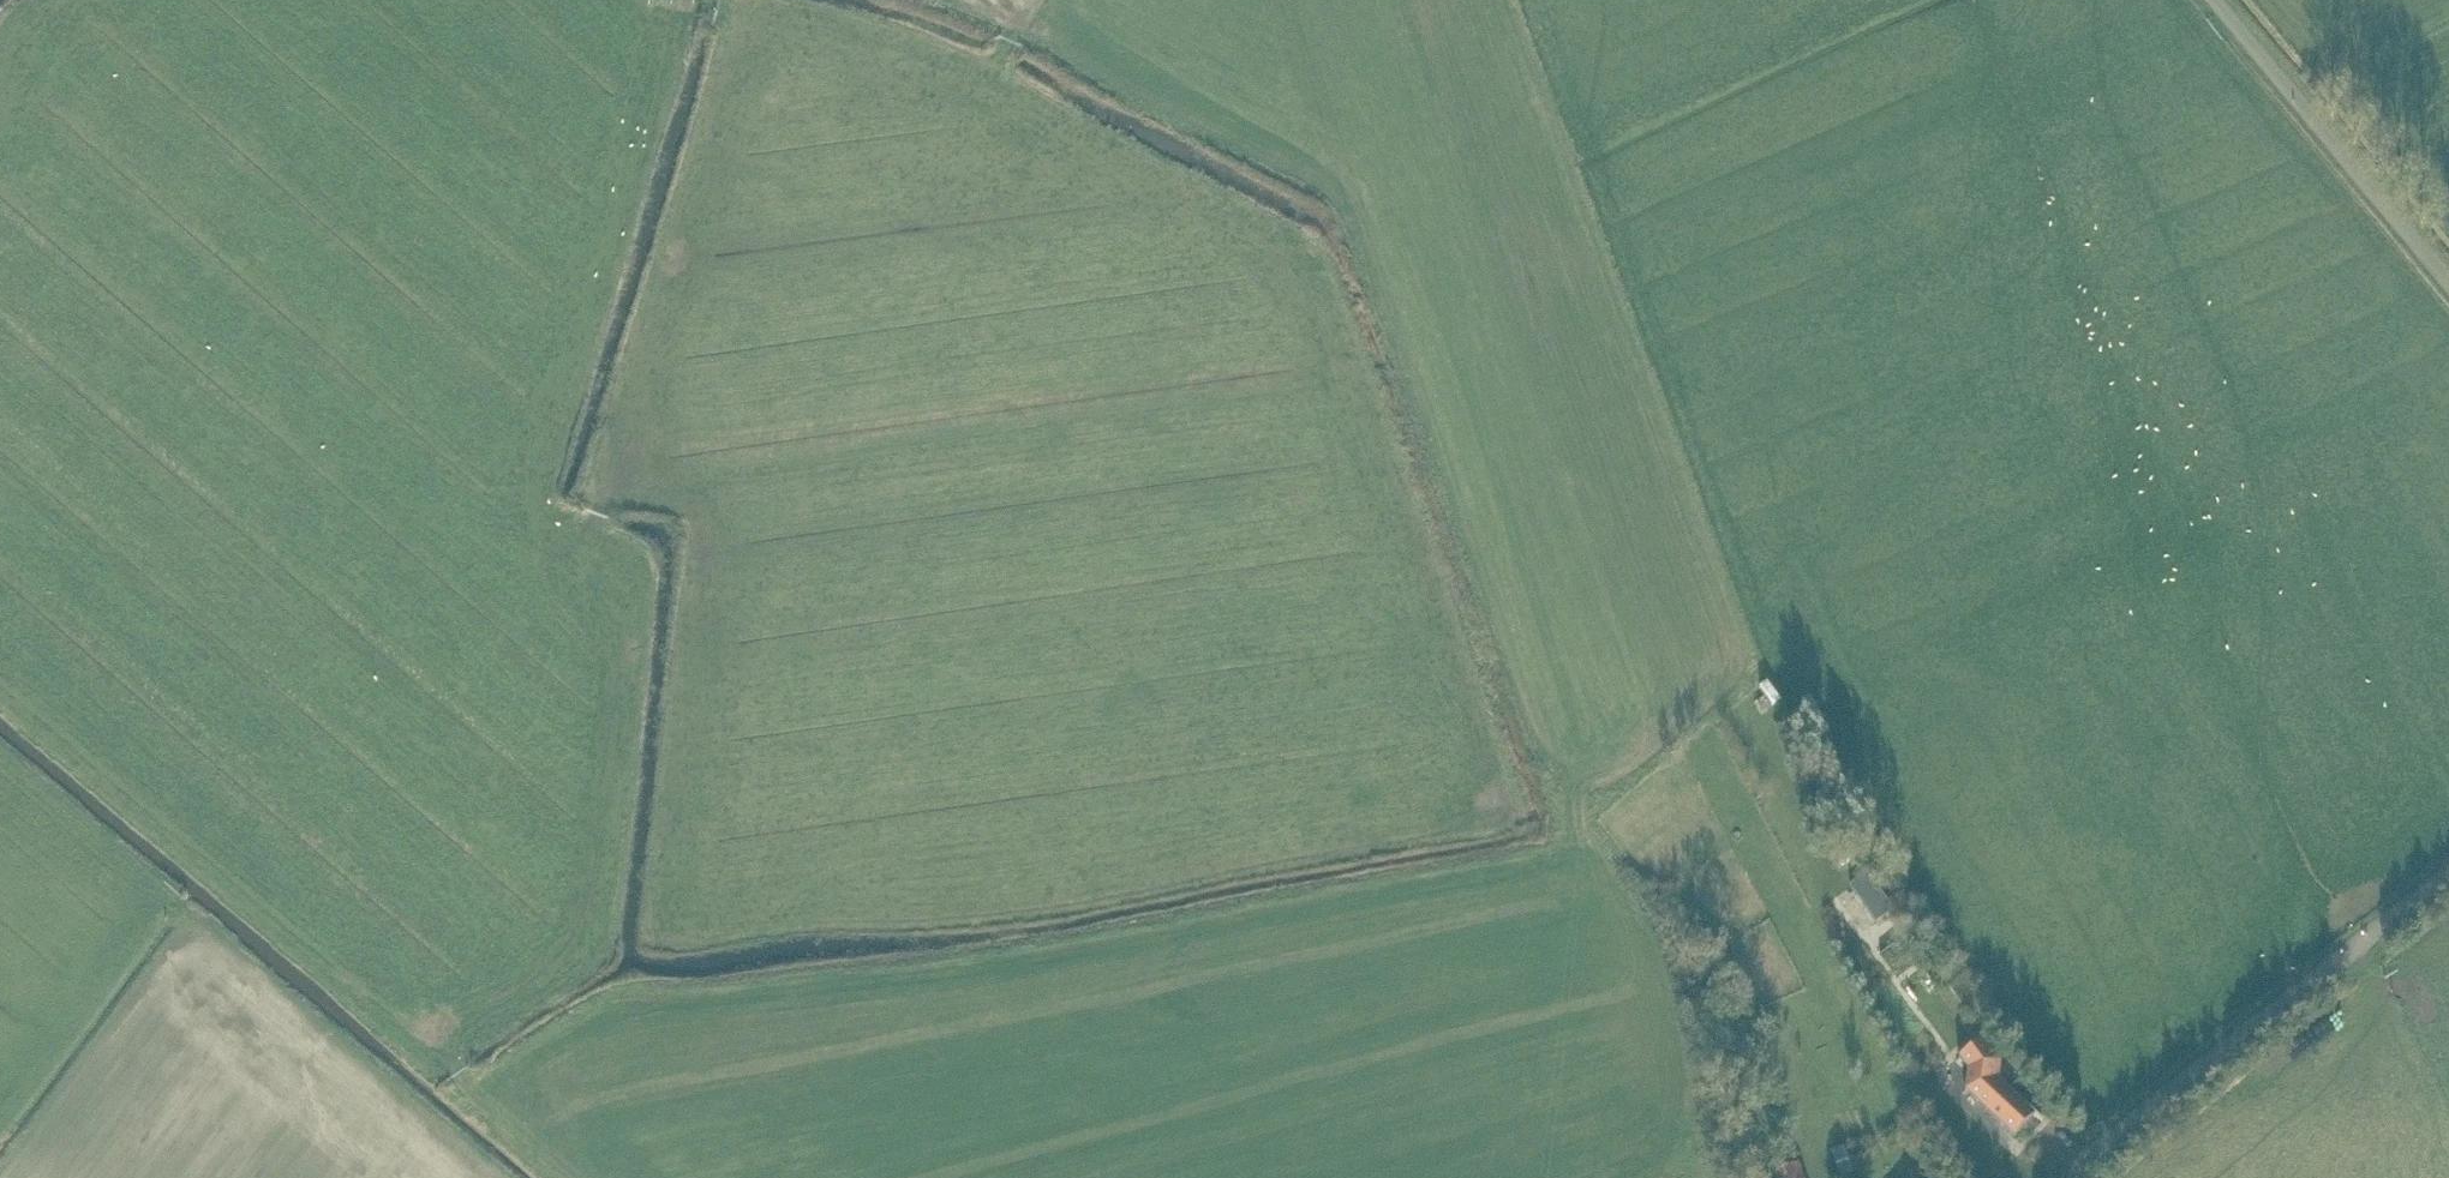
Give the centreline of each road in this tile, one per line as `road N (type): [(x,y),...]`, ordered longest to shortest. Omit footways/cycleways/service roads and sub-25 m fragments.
road 1 (unclassified): [(2081,1177),(2095,1157),(2448,877)]
road 2 (unclassified): [(2448,285),(2213,0)]

